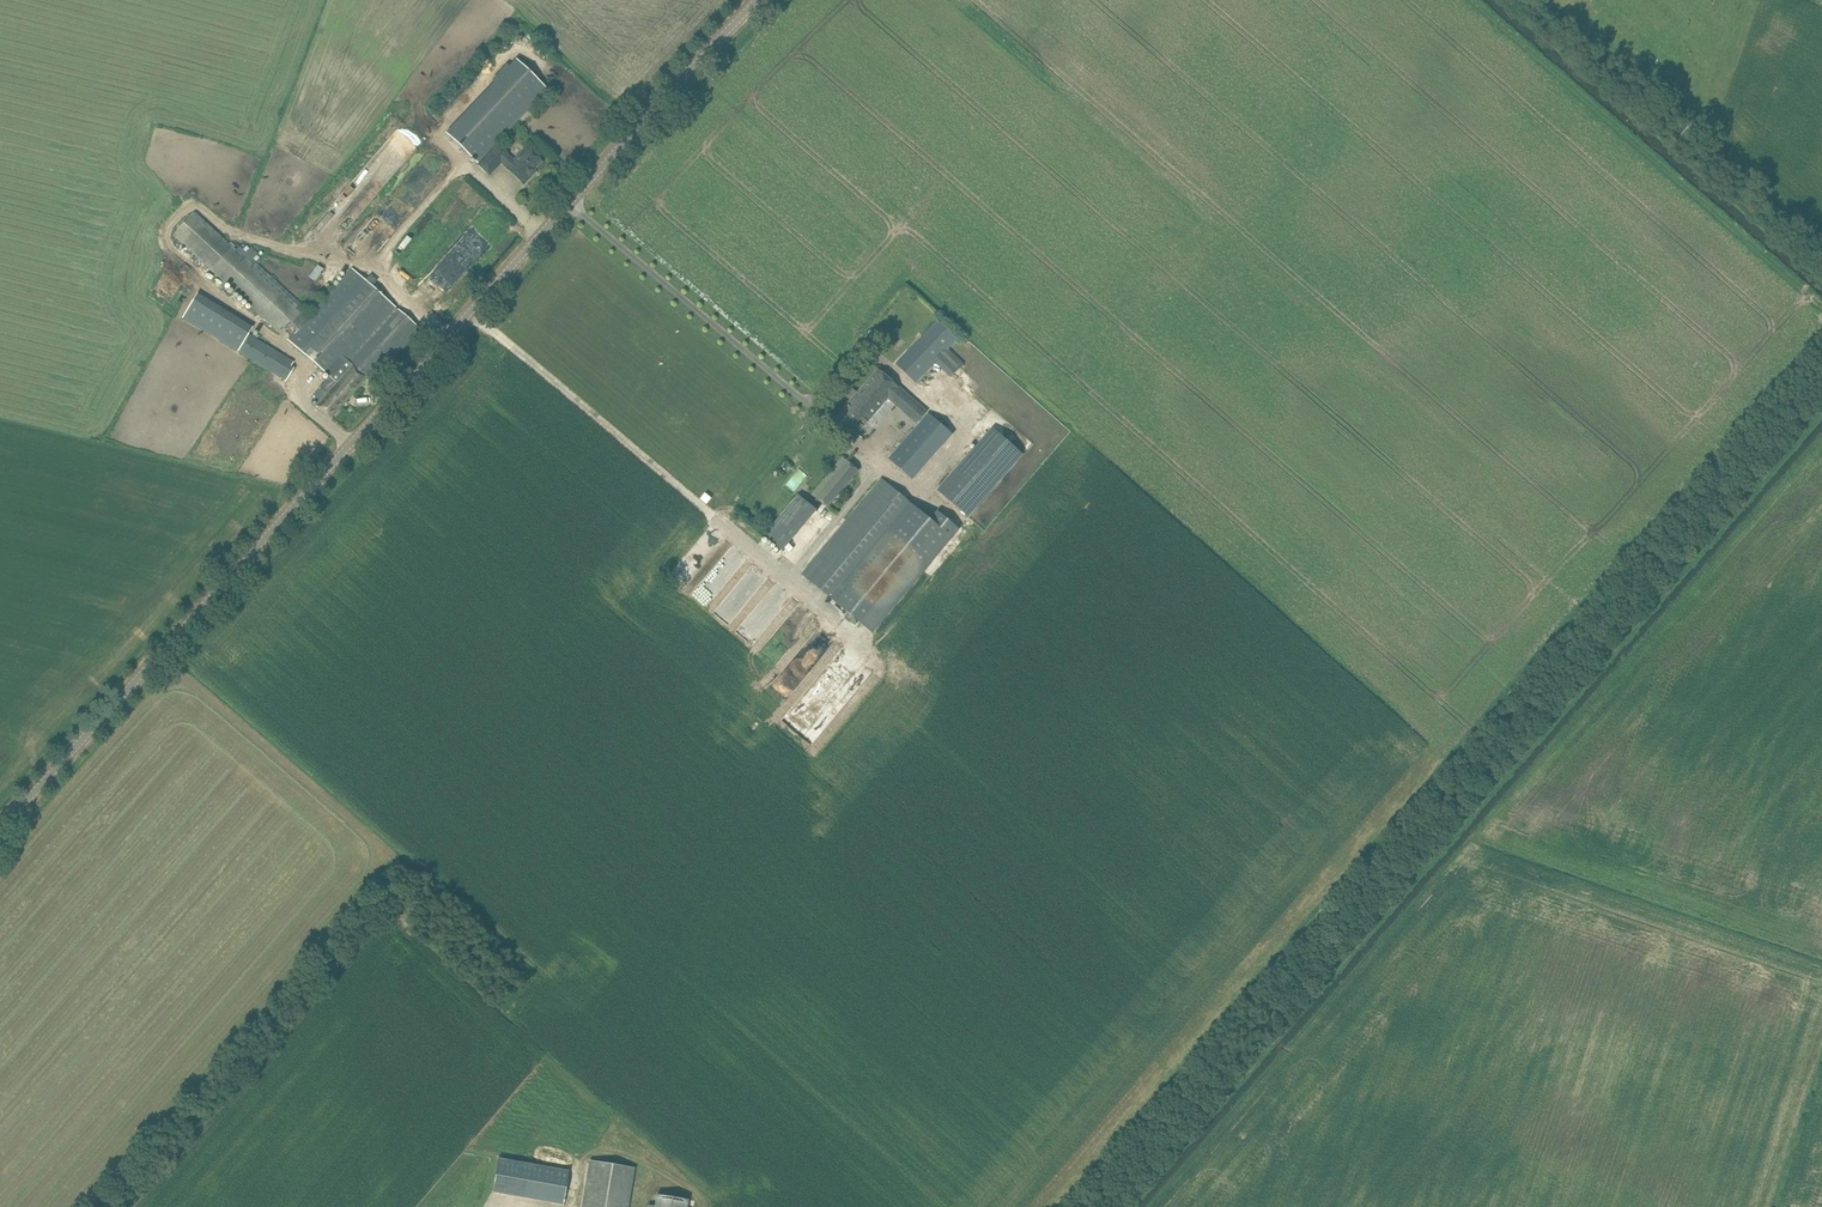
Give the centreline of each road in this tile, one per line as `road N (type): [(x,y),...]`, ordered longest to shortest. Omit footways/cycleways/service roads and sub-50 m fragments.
road 1 (tertiary): [(0,838),(755,0)]

